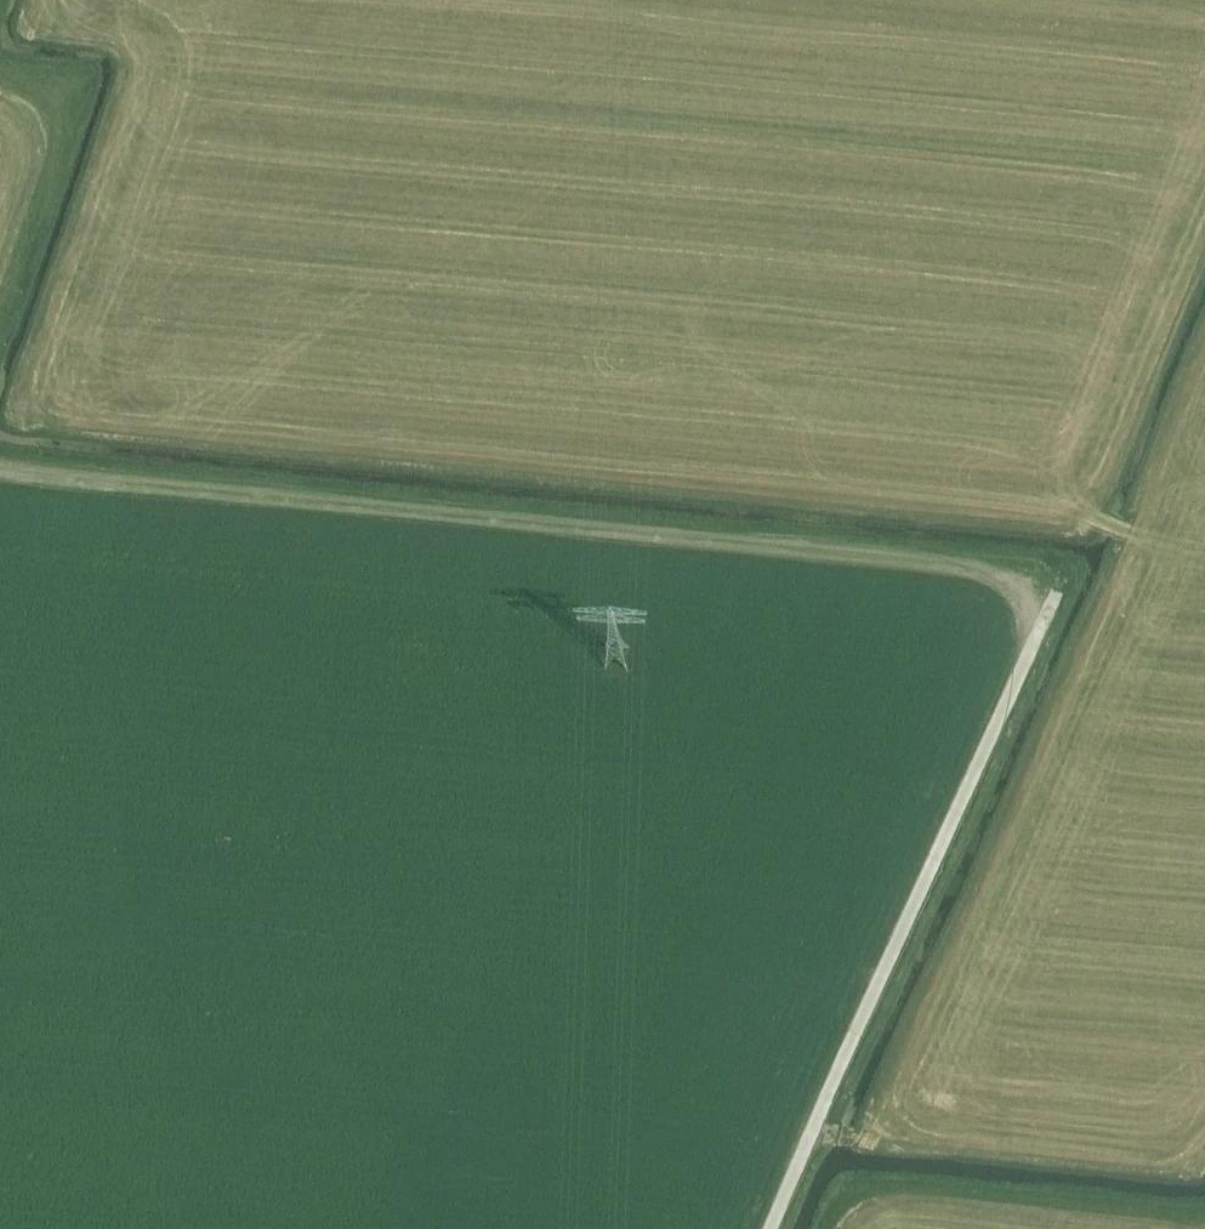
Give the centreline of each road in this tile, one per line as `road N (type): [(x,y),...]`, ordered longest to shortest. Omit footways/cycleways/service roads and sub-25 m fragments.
road 1 (track): [(1056,597),(770,1228)]

